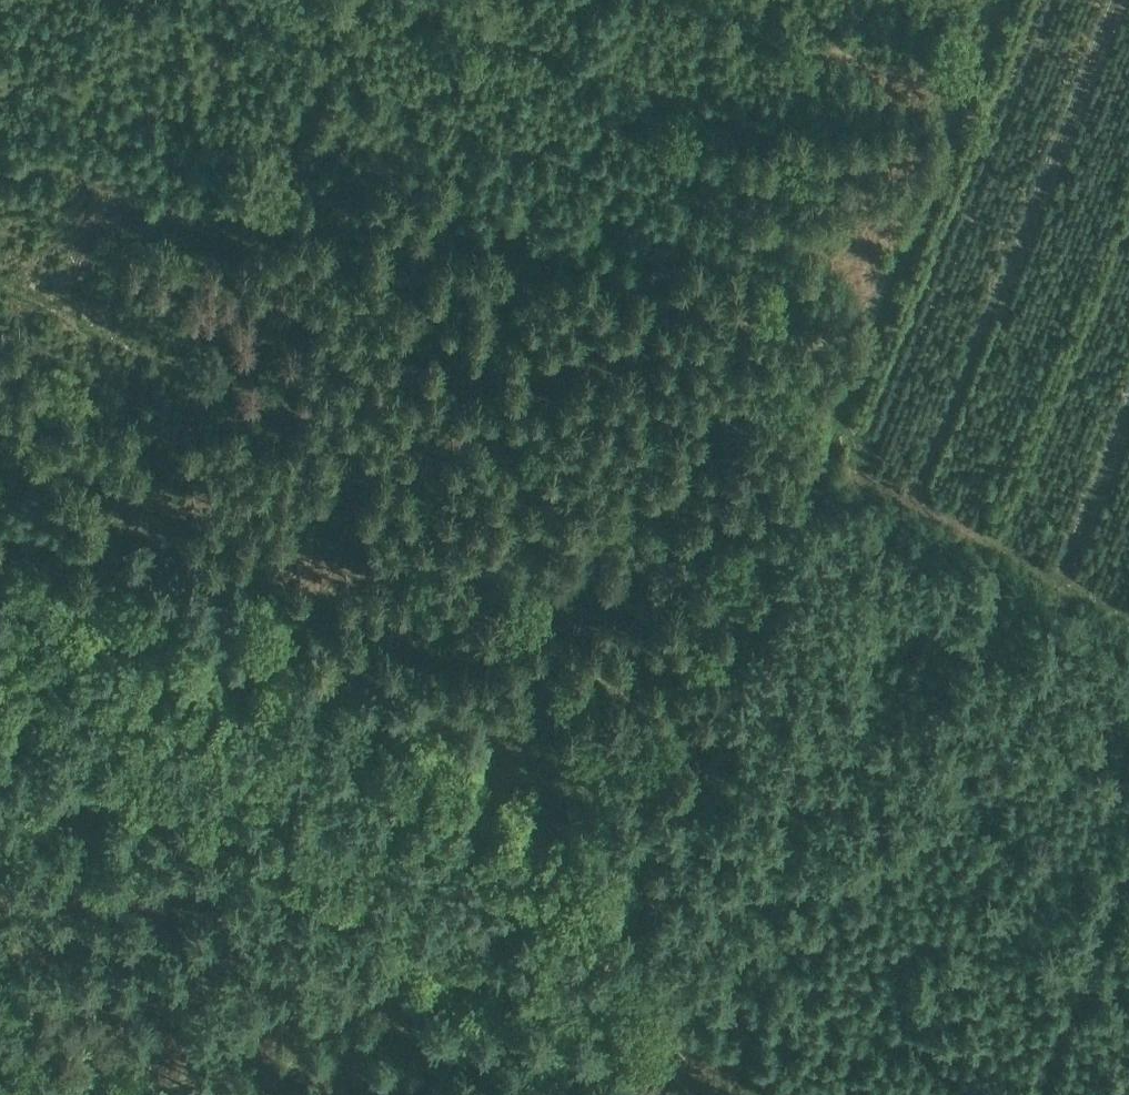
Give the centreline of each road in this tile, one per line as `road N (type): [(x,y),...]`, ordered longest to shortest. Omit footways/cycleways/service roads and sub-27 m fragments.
road 1 (track): [(1027,0),(572,1094)]
road 2 (track): [(0,744),(849,1094)]

